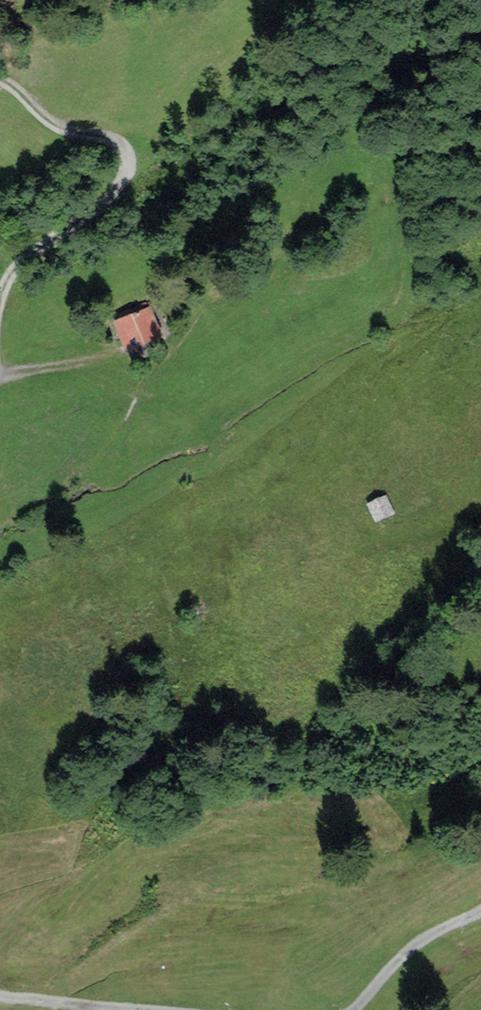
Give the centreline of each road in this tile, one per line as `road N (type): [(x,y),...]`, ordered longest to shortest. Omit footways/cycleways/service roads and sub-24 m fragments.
road 1 (track): [(0,334),(9,285),(23,264),(110,205),(130,169),(113,139),(60,132),(0,79)]
road 2 (track): [(480,912),(409,949),(352,1009)]
road 3 (track): [(148,1009),(0,994)]

